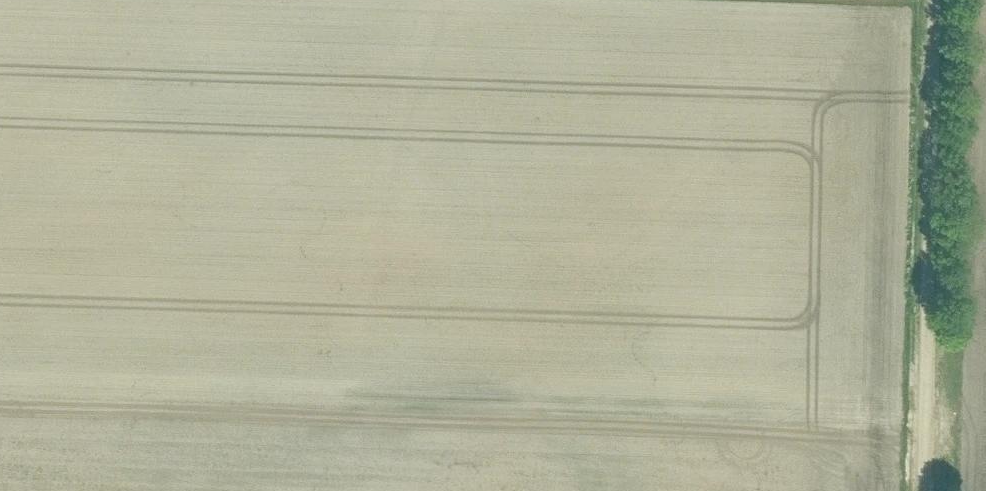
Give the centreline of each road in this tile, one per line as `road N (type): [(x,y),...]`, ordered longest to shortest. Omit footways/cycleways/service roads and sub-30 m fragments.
road 1 (unclassified): [(922,490),(933,0)]

